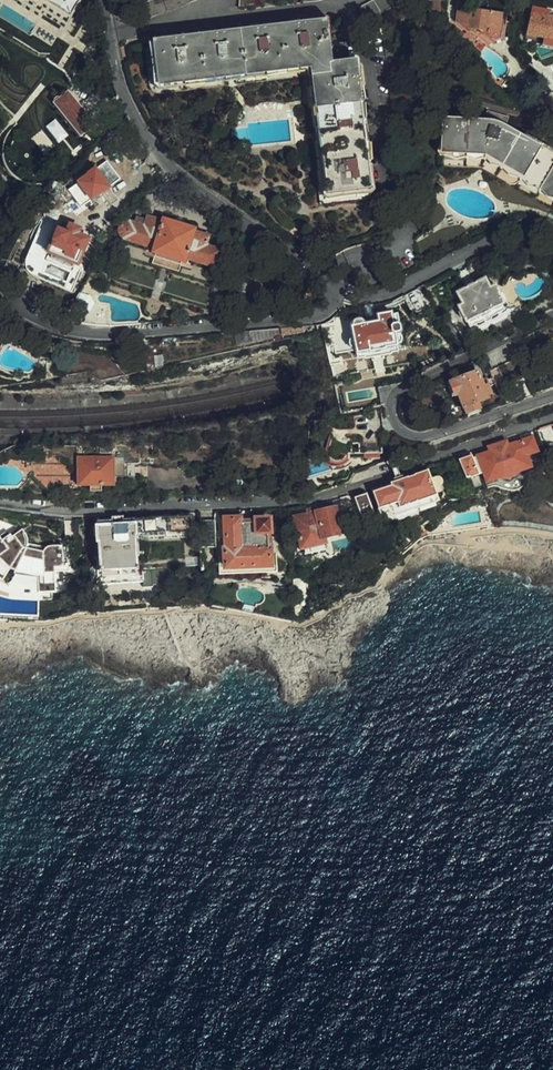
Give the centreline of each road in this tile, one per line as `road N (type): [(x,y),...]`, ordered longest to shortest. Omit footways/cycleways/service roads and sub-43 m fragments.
road 1 (residential): [(0,505),(69,514),(311,501),(552,418)]
road 2 (residential): [(335,299),(331,284),(159,156),(122,89),(107,0)]
road 3 (residential): [(552,397),(432,434),(411,436),(393,413),(396,397),(423,378),(552,314)]
road 4 (residential): [(0,283),(44,323),(88,334),(310,317),(335,299)]
road 5 (residential): [(552,231),(516,230),(379,296),(335,299)]

